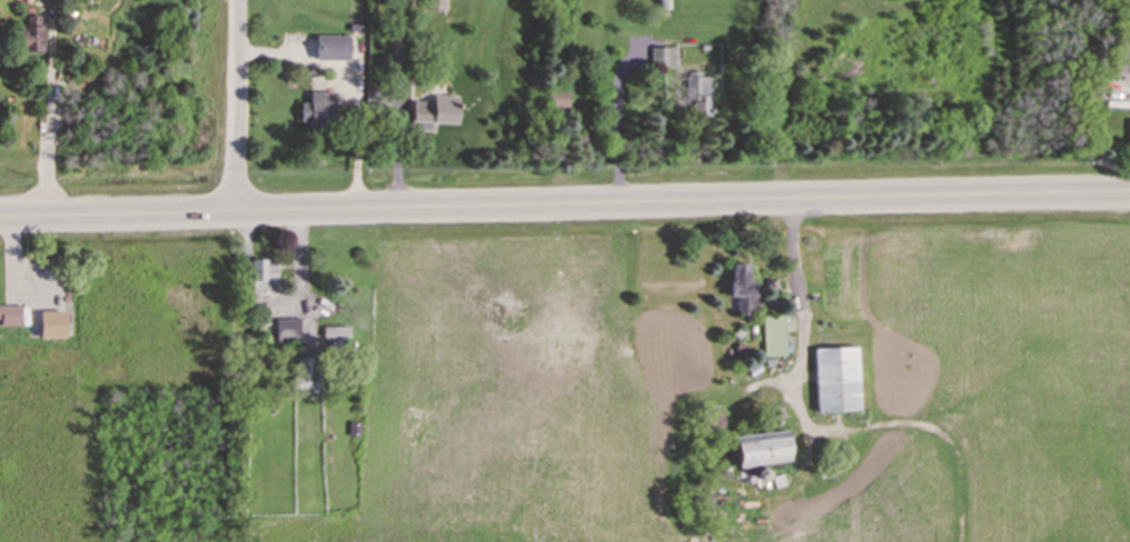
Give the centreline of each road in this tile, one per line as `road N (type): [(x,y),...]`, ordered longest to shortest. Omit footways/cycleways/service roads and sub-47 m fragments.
road 1 (secondary): [(0,215),(1129,189)]
road 2 (residential): [(234,210),(241,0)]

